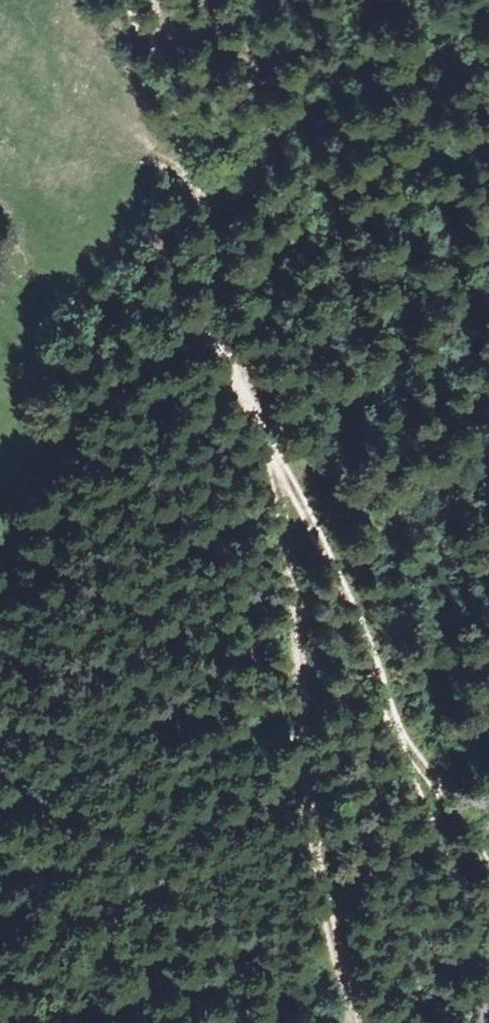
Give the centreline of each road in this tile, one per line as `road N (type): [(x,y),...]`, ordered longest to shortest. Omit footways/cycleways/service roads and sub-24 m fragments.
road 1 (track): [(418,812),(370,657),(216,370)]
road 2 (track): [(346,1022),(285,679)]
road 3 (track): [(216,370),(193,270),(182,152),(151,54)]
road 4 (track): [(285,679),(283,491)]
road 5 (track): [(418,812),(488,963)]

